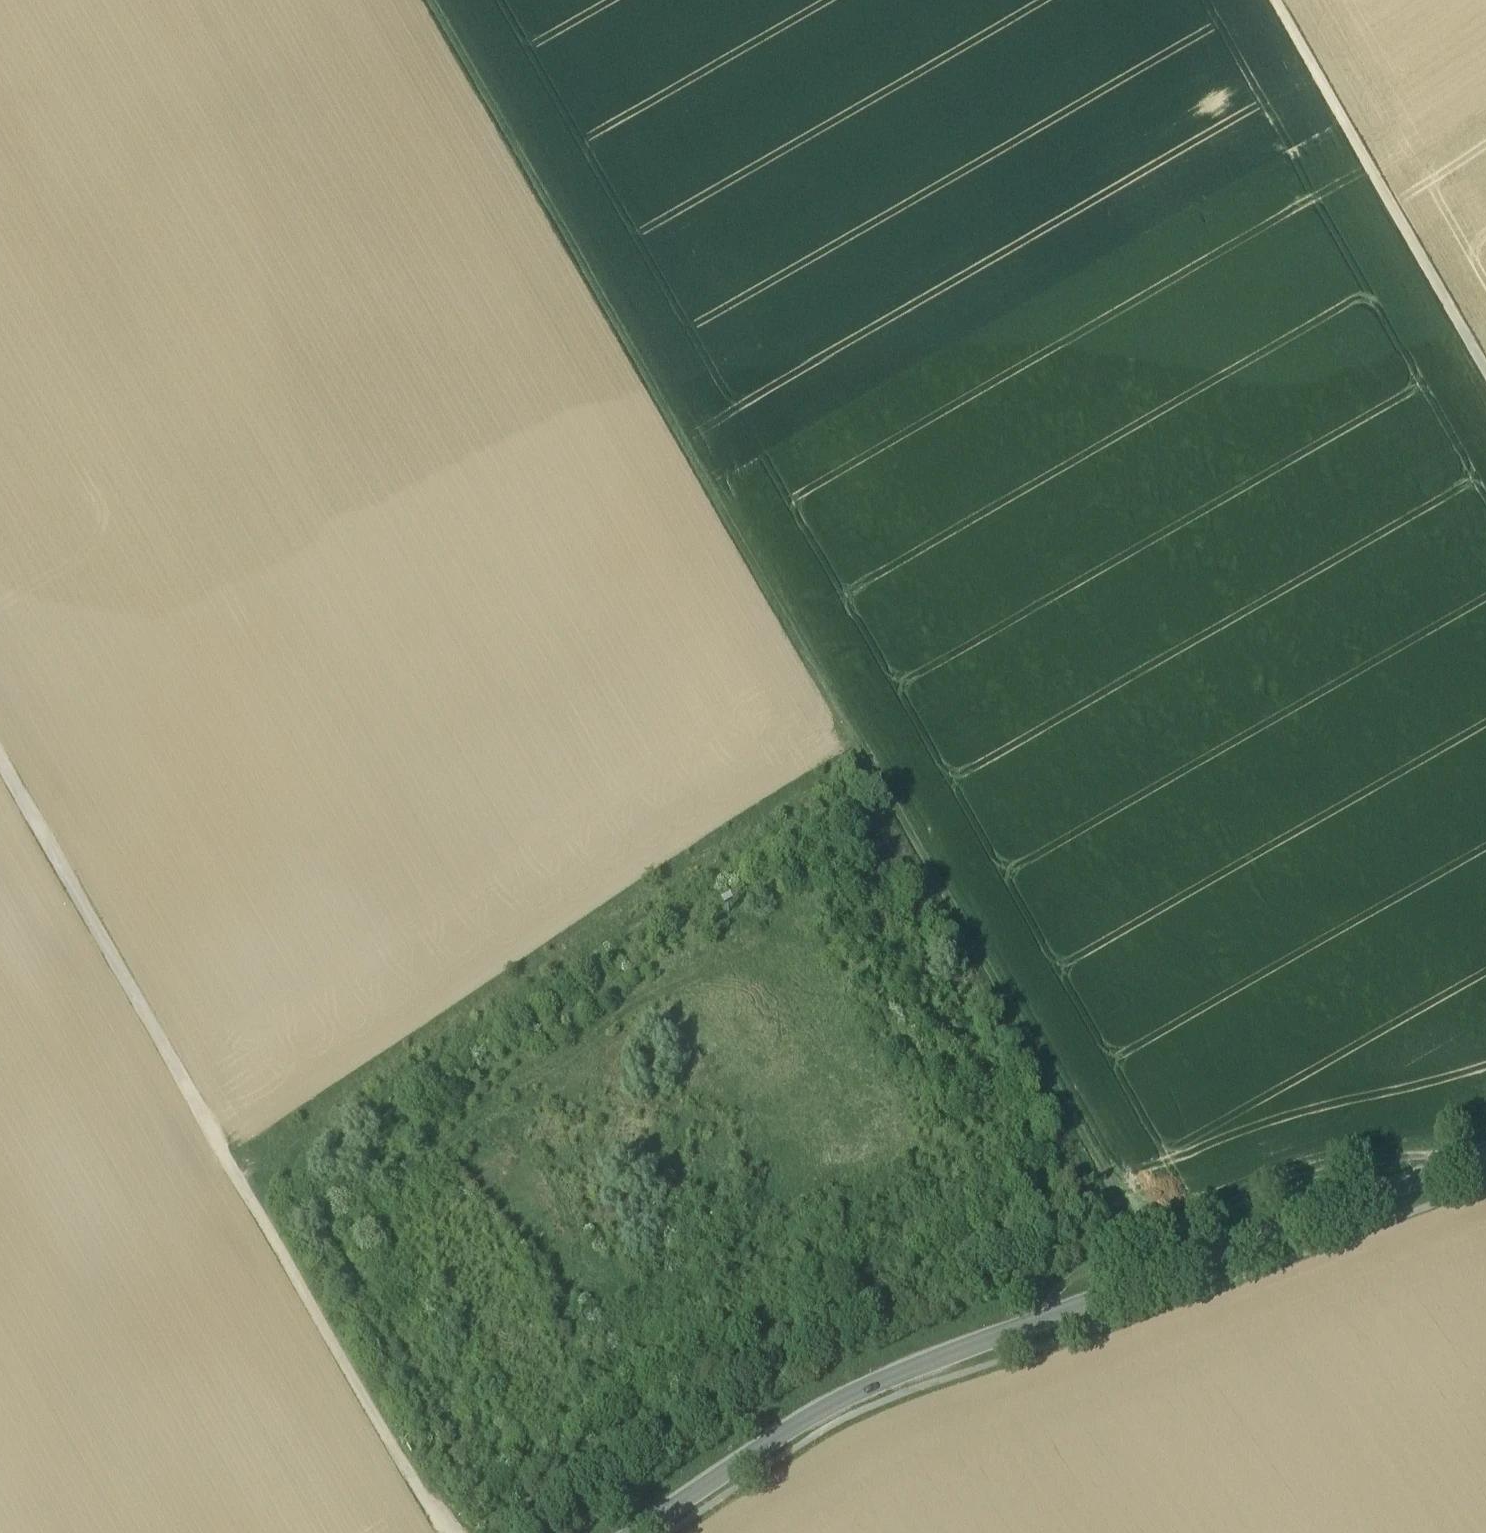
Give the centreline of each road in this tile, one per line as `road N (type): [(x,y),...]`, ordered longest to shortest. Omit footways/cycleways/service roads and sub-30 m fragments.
road 1 (track): [(441,0),(1059,1080),(1154,1225),(1327,1160),(1485,1146)]
road 2 (secondary): [(1485,1150),(840,1398),(640,1532)]
road 3 (track): [(457,1532),(0,741)]
road 4 (track): [(1485,363),(1279,0)]

